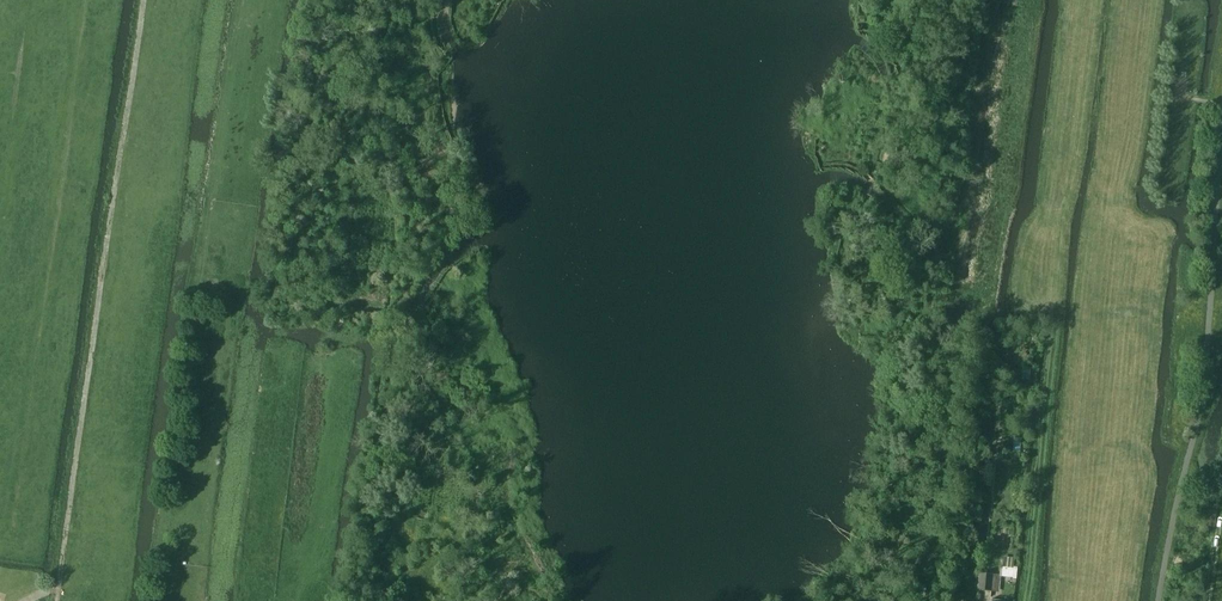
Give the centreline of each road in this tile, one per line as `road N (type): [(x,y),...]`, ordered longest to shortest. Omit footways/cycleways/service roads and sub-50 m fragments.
road 1 (track): [(28,600),(57,587),(142,0)]

